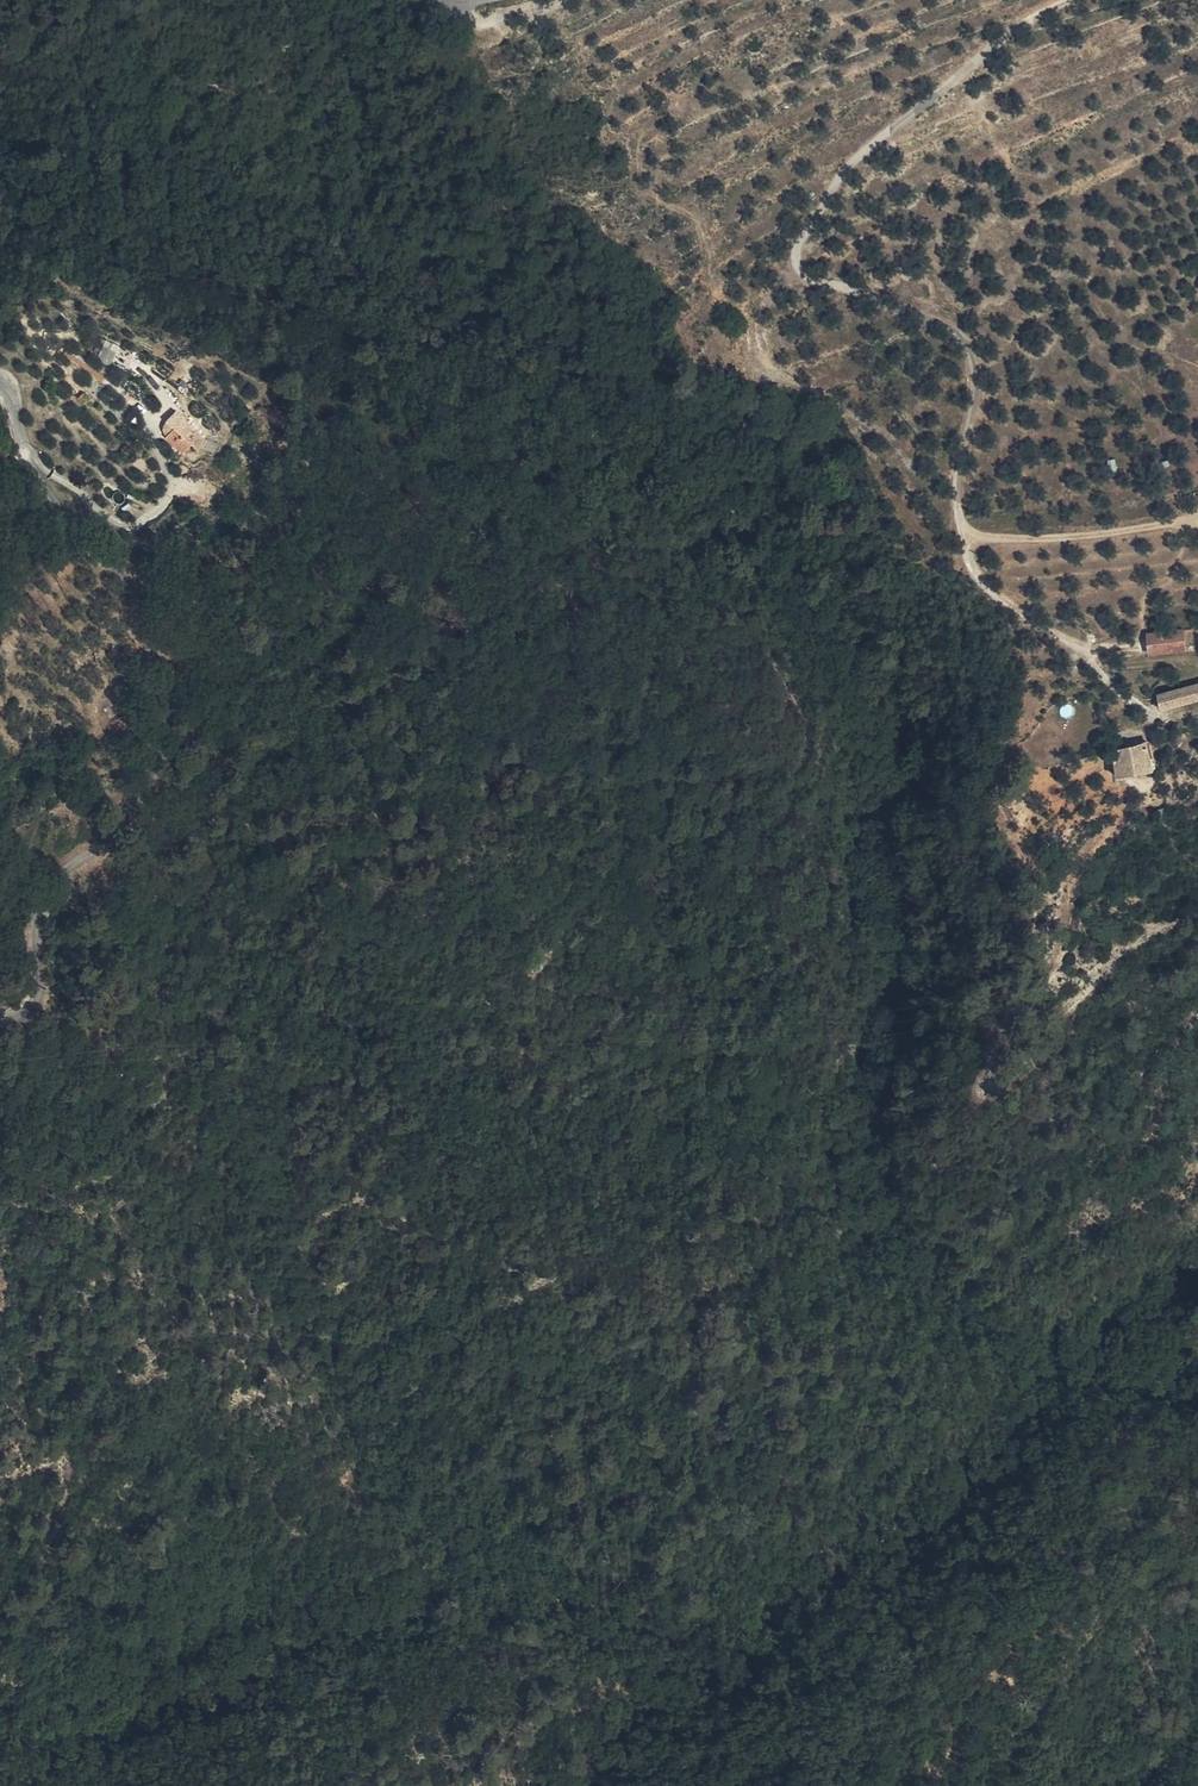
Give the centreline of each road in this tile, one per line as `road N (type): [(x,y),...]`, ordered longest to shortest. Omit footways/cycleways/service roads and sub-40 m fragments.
road 1 (unclassified): [(0,388),(25,460),(102,529),(141,579),(166,730),(160,775),(132,822),(64,874),(39,908),(31,1001),(0,1033)]

